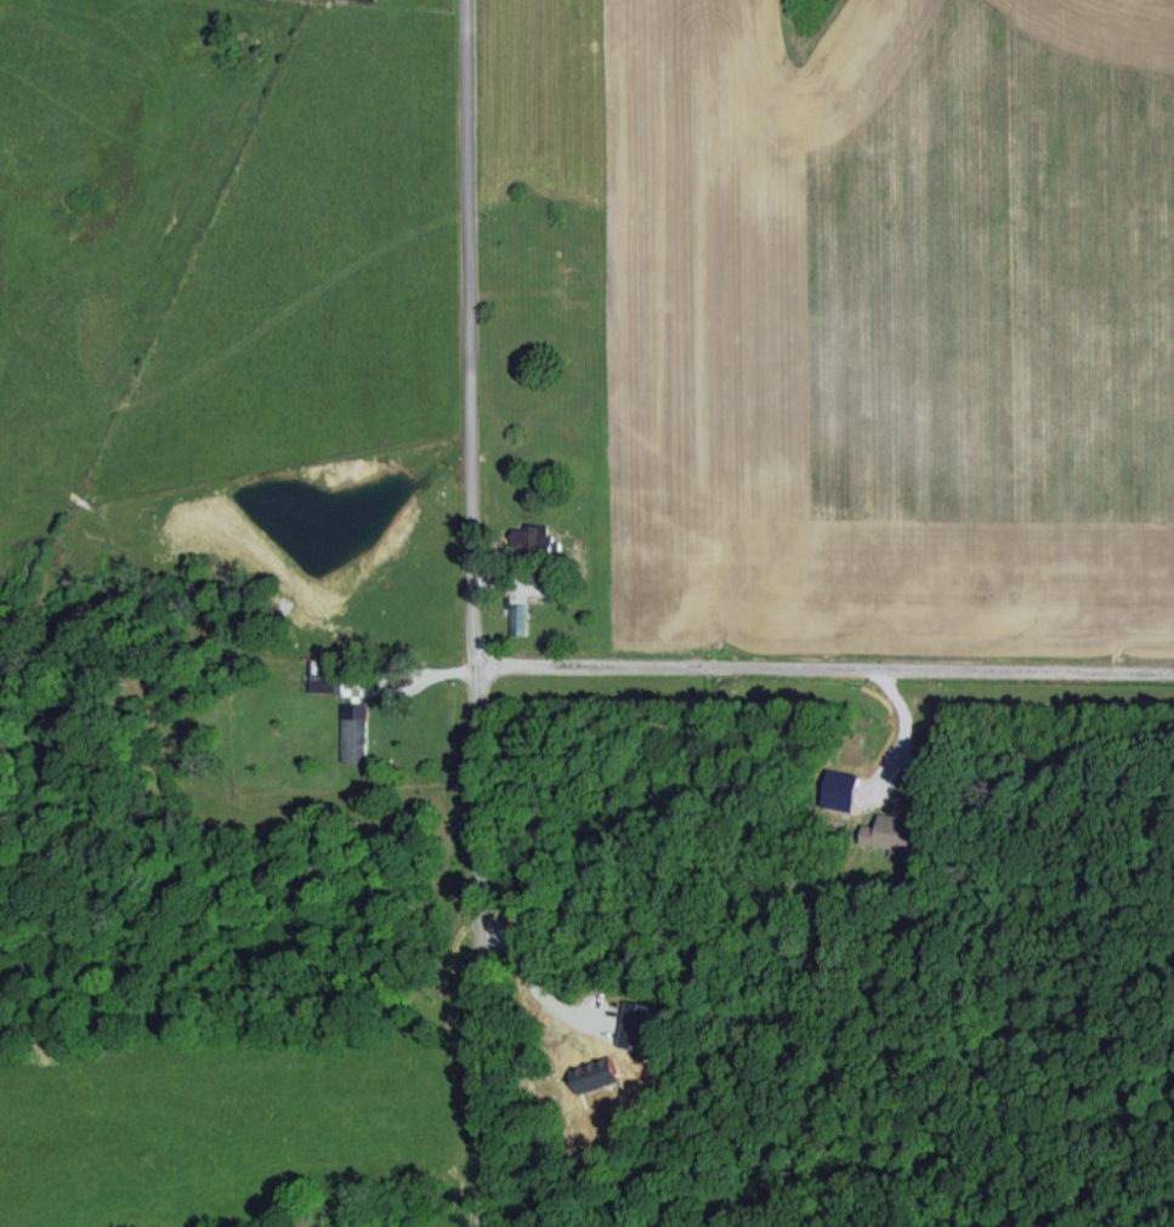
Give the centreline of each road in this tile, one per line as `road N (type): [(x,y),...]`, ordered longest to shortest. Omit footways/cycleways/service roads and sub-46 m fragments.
road 1 (residential): [(474,1226),(466,0)]
road 2 (residential): [(1173,667),(470,665)]

